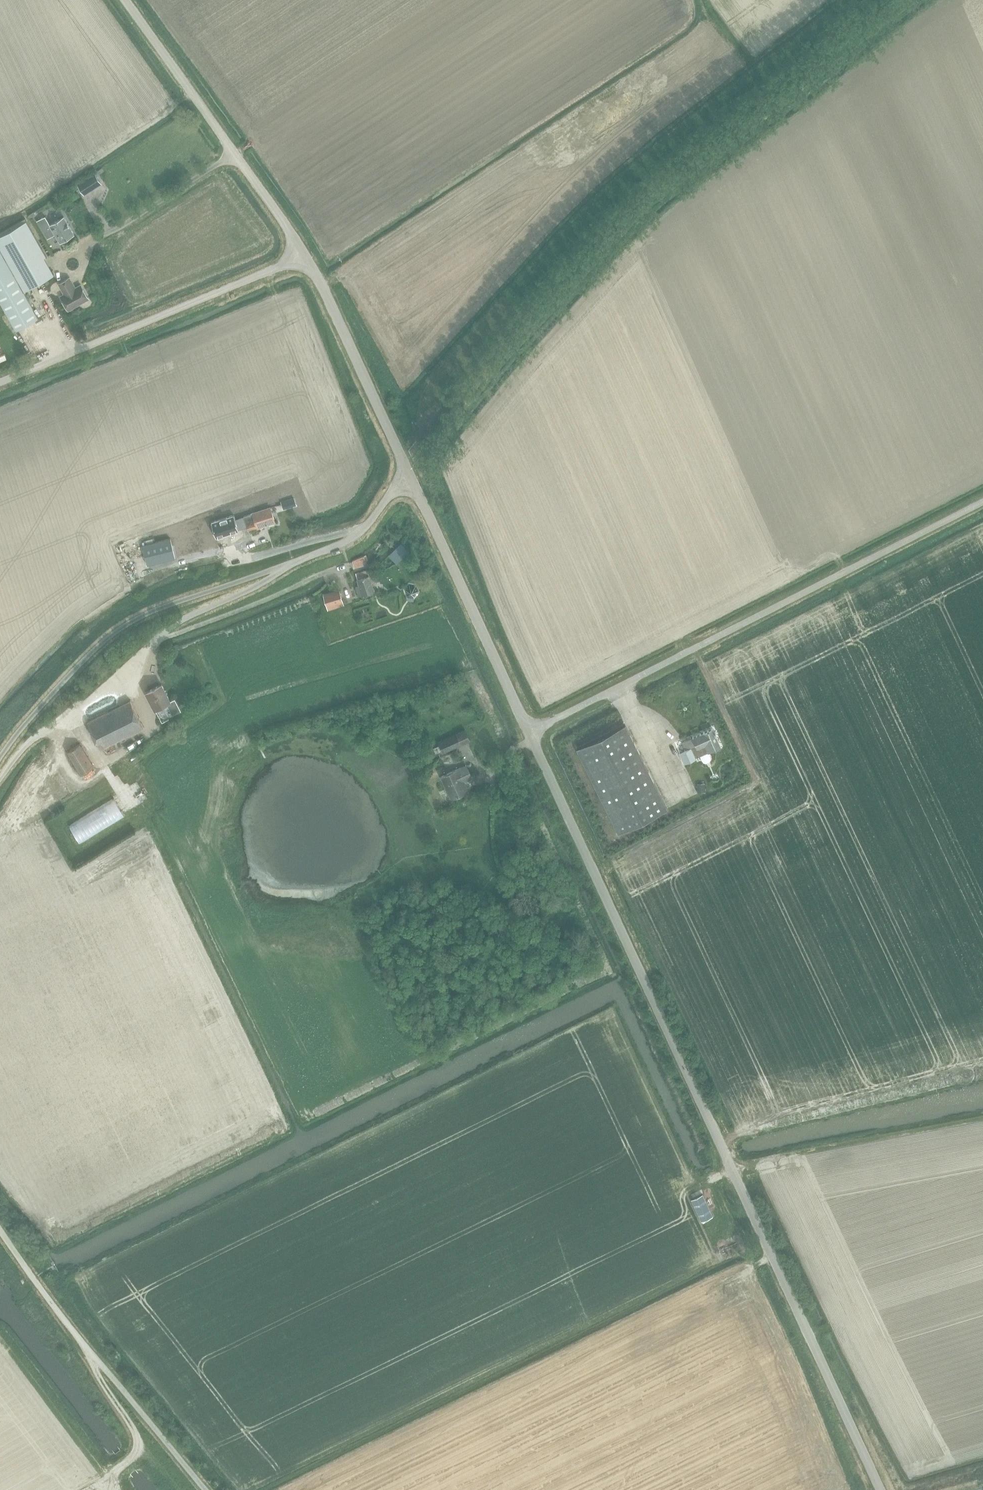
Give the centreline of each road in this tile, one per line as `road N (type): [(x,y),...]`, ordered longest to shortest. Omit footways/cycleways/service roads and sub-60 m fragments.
road 1 (tertiary): [(875,1489),(538,728)]
road 2 (unclassified): [(0,758),(79,665),(132,621),(339,547),(410,478)]
road 3 (unclassified): [(538,728),(982,502)]
road 4 (unclassified): [(0,383),(303,255)]
road 5 (unclassified): [(205,1489),(0,1232)]
road 6 (tertiary): [(303,255),(128,0)]
road 7 (tertiary): [(538,728),(410,478)]
road 8 (tertiary): [(410,478),(303,255)]

